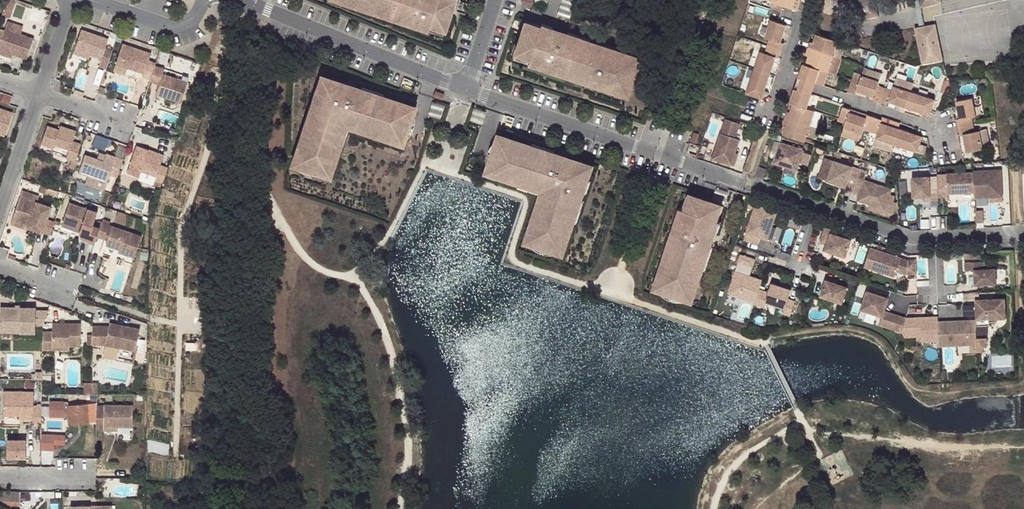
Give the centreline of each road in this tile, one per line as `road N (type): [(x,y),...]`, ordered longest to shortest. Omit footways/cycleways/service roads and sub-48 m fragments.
road 1 (residential): [(465,90),(816,207)]
road 2 (residential): [(247,0),(465,90)]
road 3 (residential): [(785,79),(940,128),(944,154)]
road 4 (residential): [(92,0),(182,26),(205,0)]
road 5 (residential): [(816,207),(911,238),(935,237)]

